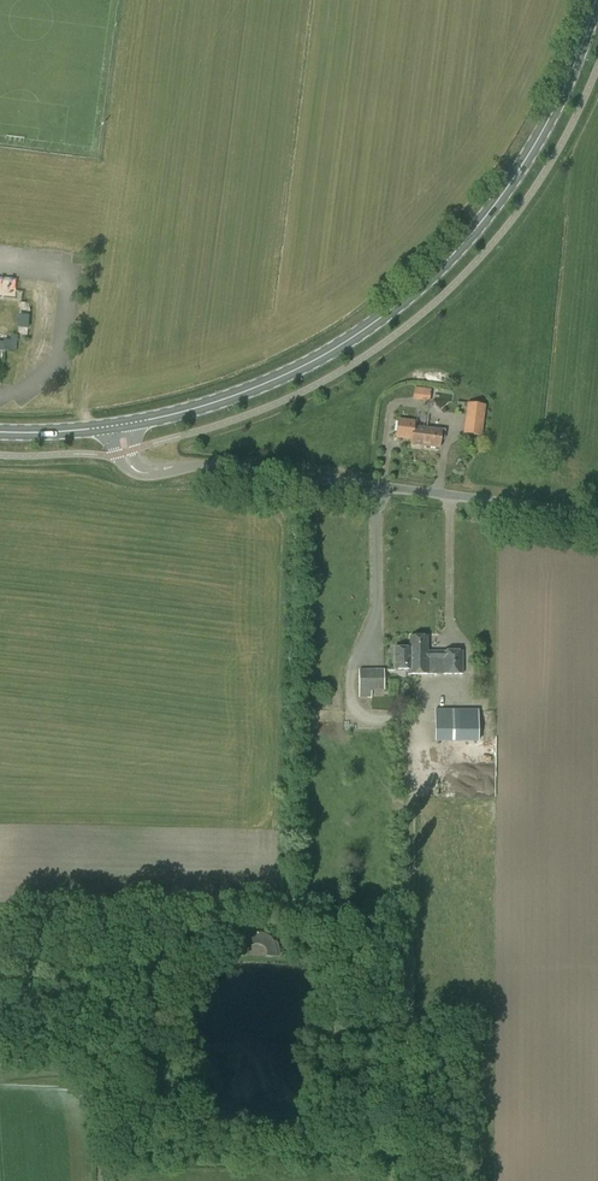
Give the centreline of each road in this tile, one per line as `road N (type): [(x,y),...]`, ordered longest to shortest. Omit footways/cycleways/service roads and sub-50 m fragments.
road 1 (primary): [(122,426),(200,408),(304,367),(381,320),(437,271),(515,179),(573,69),(596,0)]
road 2 (unclassified): [(597,515),(230,467),(139,473),(127,462),(122,426)]
road 3 (track): [(403,1180),(404,689)]
road 4 (track): [(0,1037),(84,1047),(169,1136),(190,1143),(403,1153)]
road 5 (primary): [(0,432),(122,426)]

